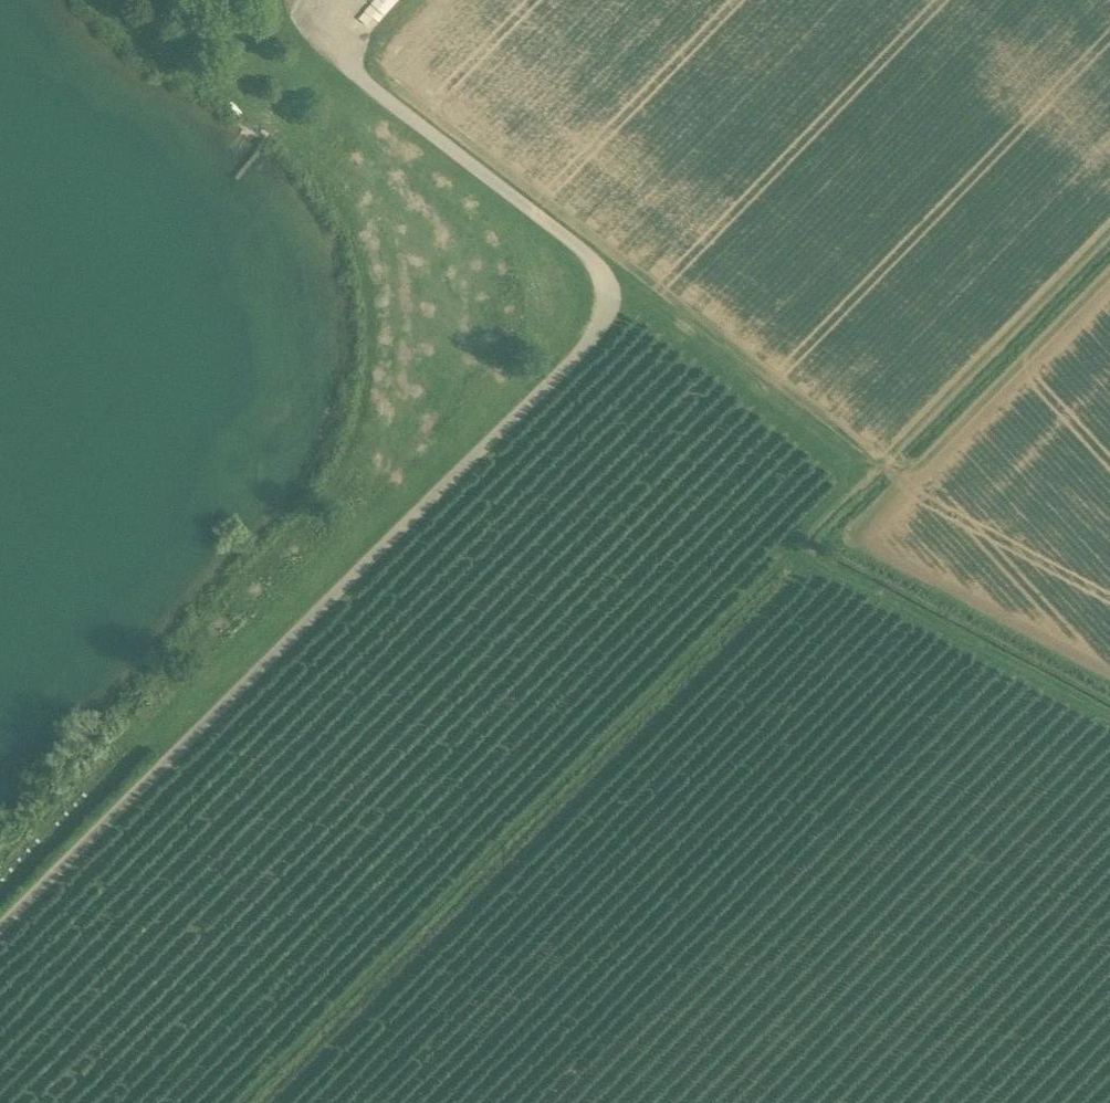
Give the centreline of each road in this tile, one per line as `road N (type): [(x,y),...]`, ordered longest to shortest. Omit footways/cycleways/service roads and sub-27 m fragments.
road 1 (unclassified): [(0,948),(607,358),(622,314),(607,270),(361,78)]

